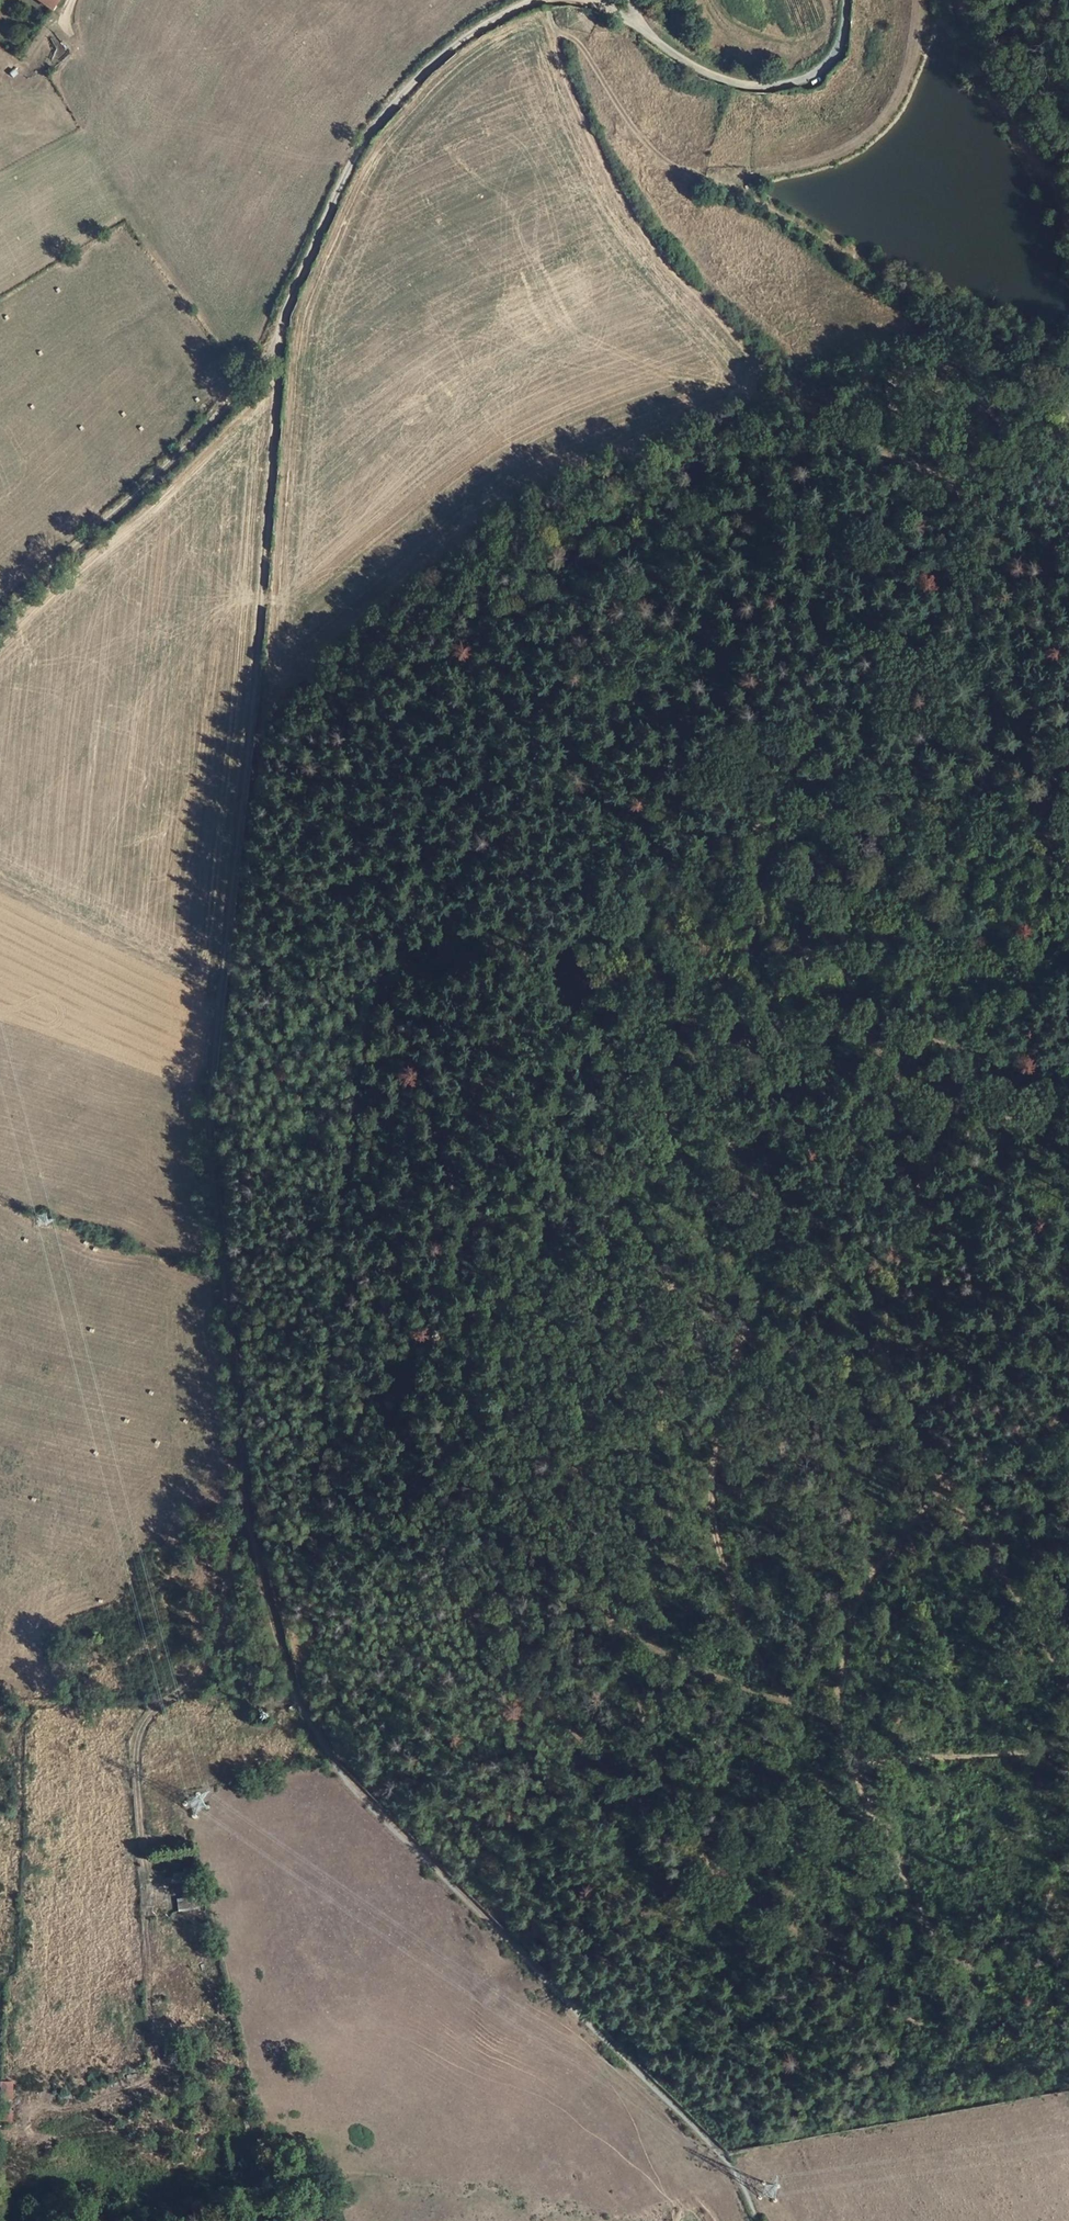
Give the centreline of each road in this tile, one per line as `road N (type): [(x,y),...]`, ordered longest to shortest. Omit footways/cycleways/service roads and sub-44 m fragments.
road 1 (track): [(498,1939),(341,1779),(296,1707),(244,1524),(207,1121),(281,328)]
road 2 (track): [(1068,1684),(949,1486),(840,1612),(818,1667),(808,1705),(897,1854),(935,1944),(959,2023),(954,2031),(935,2032),(906,2016),(671,1836),(523,1693),(523,1755),(498,1939)]
road 3 (track): [(1068,593),(664,686),(527,749),(448,827),(398,946),(358,1119),(339,1263),(315,1640)]
road 4 (track): [(523,1693),(478,1639),(454,1586),(442,1478),(442,1309),(462,1147),(508,1012),(542,957),(594,909),(685,848),(739,827),(935,801),(1068,801)]
road 5 (track): [(1068,962),(793,1017),(741,1040),(669,1131),(603,1252),(585,1323),(589,1448),(632,1671),(671,1774),(671,1836)]
road 6 (track): [(808,1705),(725,1552),(714,1449),(727,1369),(760,1296),(802,1265),(833,1217),(876,1182),(937,1146),(1068,1095)]
road 7 (track): [(545,0),(581,126),(638,226),(710,315),(794,401),(1068,565)]
road 8 (track): [(26,2131),(33,2106),(59,2110),(138,2087),(155,2068),(135,1753),(144,1725),(207,1664),(244,1524)]
road 9 (track): [(281,328),(363,144),(465,43),(540,0)]
road 10 (track): [(281,328),(240,393),(175,464),(0,619)]
road 11 (track): [(498,1939),(732,2168),(757,2220)]
road 12 (track): [(949,1486),(922,1444),(892,1358),(897,1241),(937,1146)]
road 13 (unclassified): [(630,0),(642,32),(709,75),(789,87),(819,77),(838,55),(846,0)]
road 14 (track): [(849,1773),(895,1760),(1068,1749)]
road 15 (track): [(949,1486),(1068,1418)]

